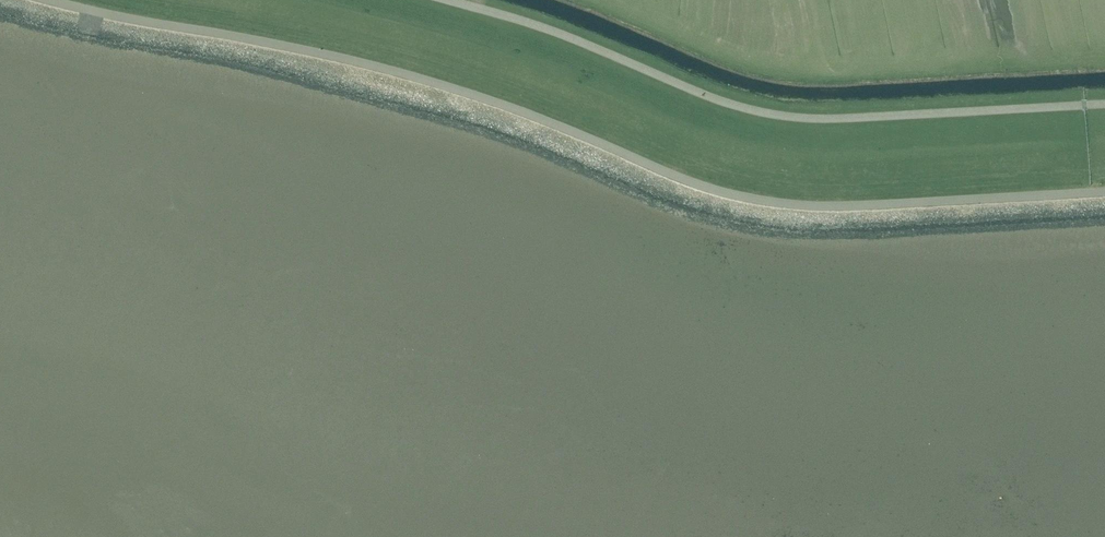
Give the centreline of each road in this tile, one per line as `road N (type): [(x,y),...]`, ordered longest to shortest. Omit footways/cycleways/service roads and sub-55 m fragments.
road 1 (unclassified): [(17,0),(287,55),(485,109),(696,194),(758,209),(857,215),(1104,201)]
road 2 (unclassified): [(1104,108),(778,120),(725,106),(556,36),(433,0)]

